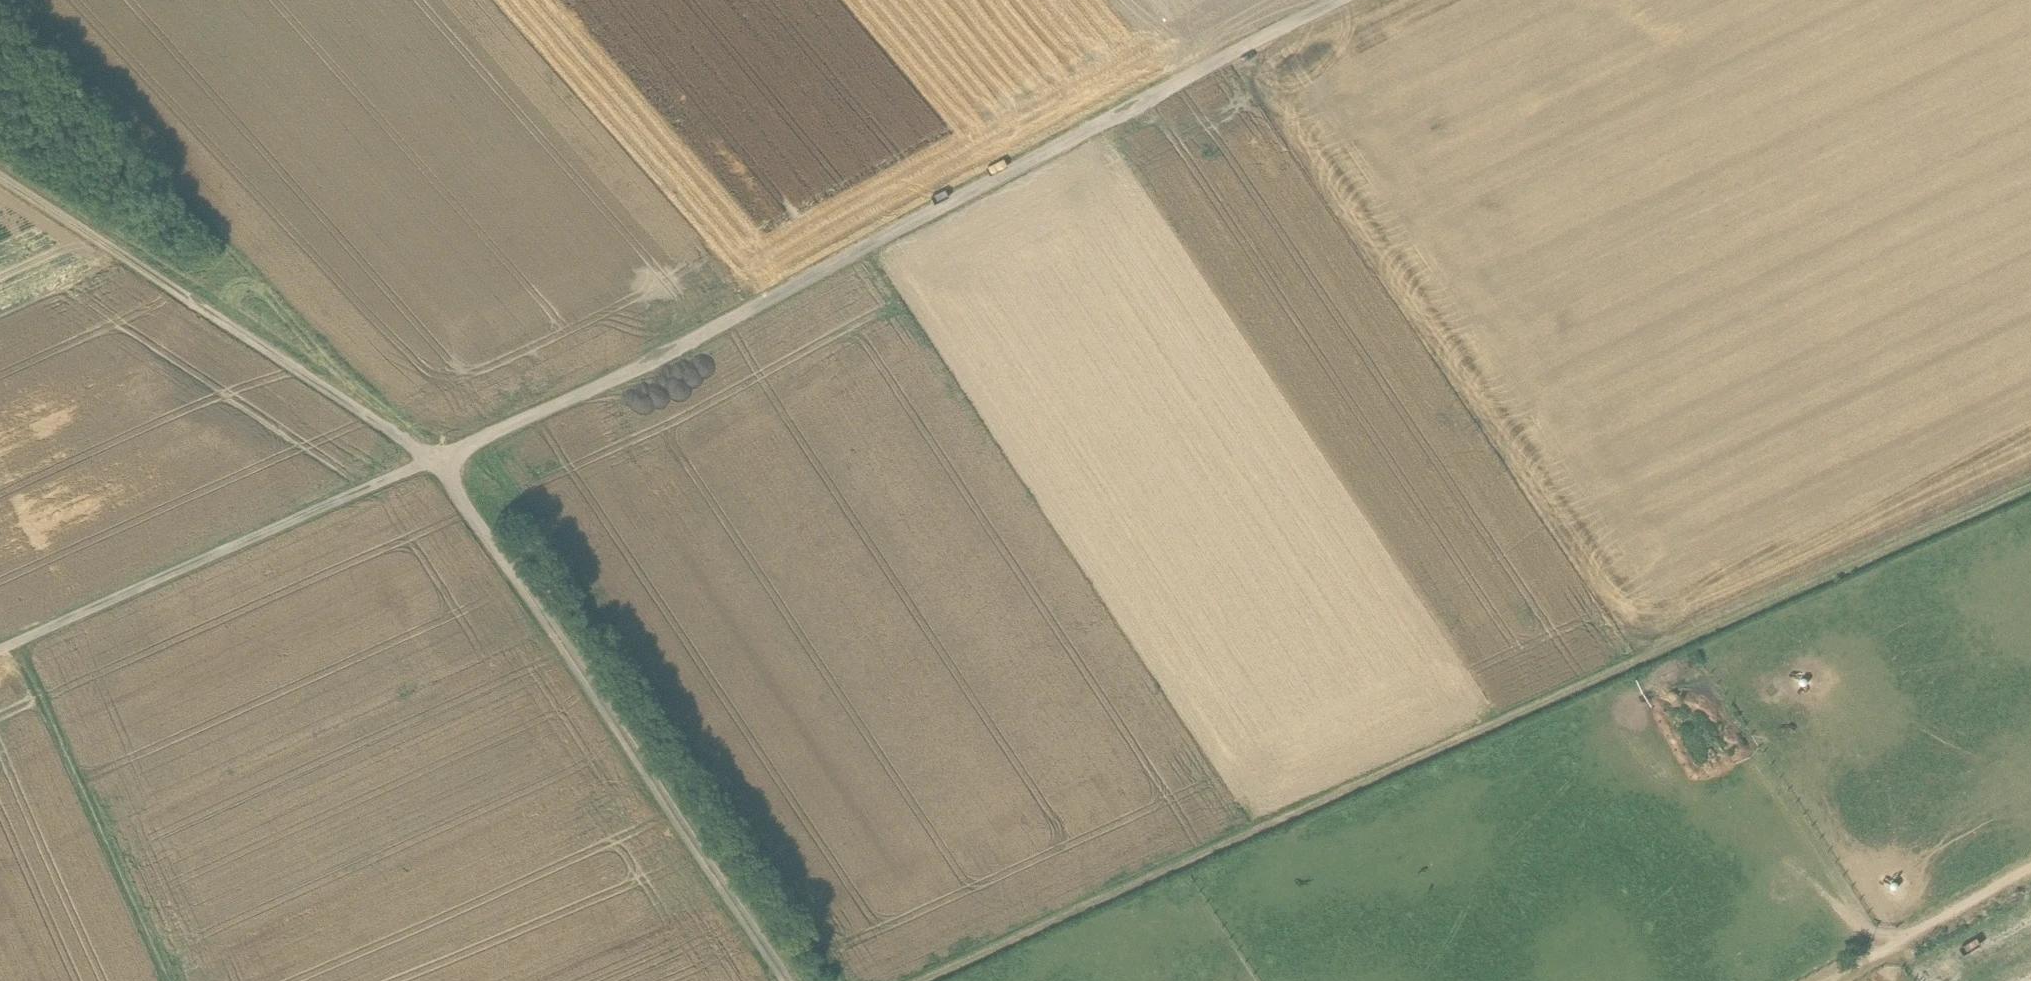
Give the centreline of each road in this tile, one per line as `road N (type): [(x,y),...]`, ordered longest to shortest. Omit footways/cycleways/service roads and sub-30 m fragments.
road 1 (track): [(0,651),(435,455),(560,413),(762,298),(1365,0)]
road 2 (track): [(2030,487),(921,980)]
road 3 (track): [(0,170),(435,455),(780,980)]
road 4 (track): [(174,980),(29,638)]

